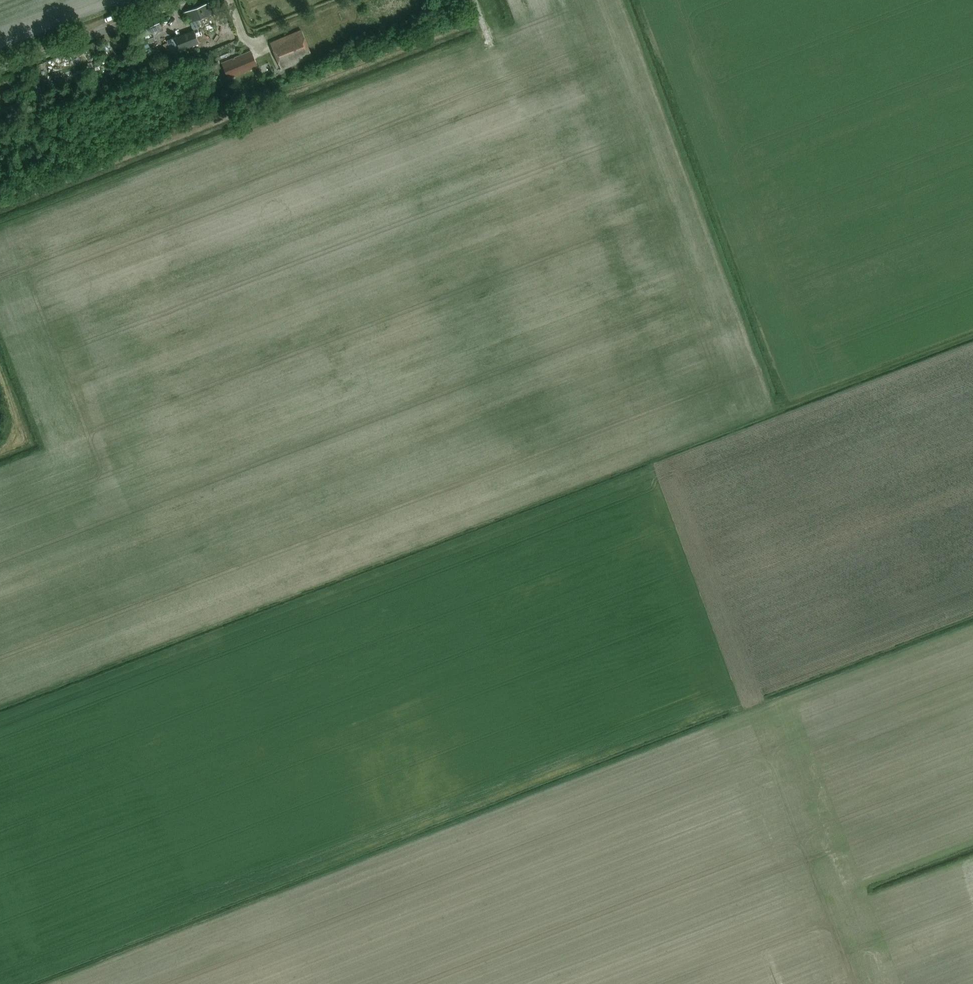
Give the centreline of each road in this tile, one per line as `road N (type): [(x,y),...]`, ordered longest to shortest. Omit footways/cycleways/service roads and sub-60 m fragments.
road 1 (unclassified): [(0,73),(186,0)]

